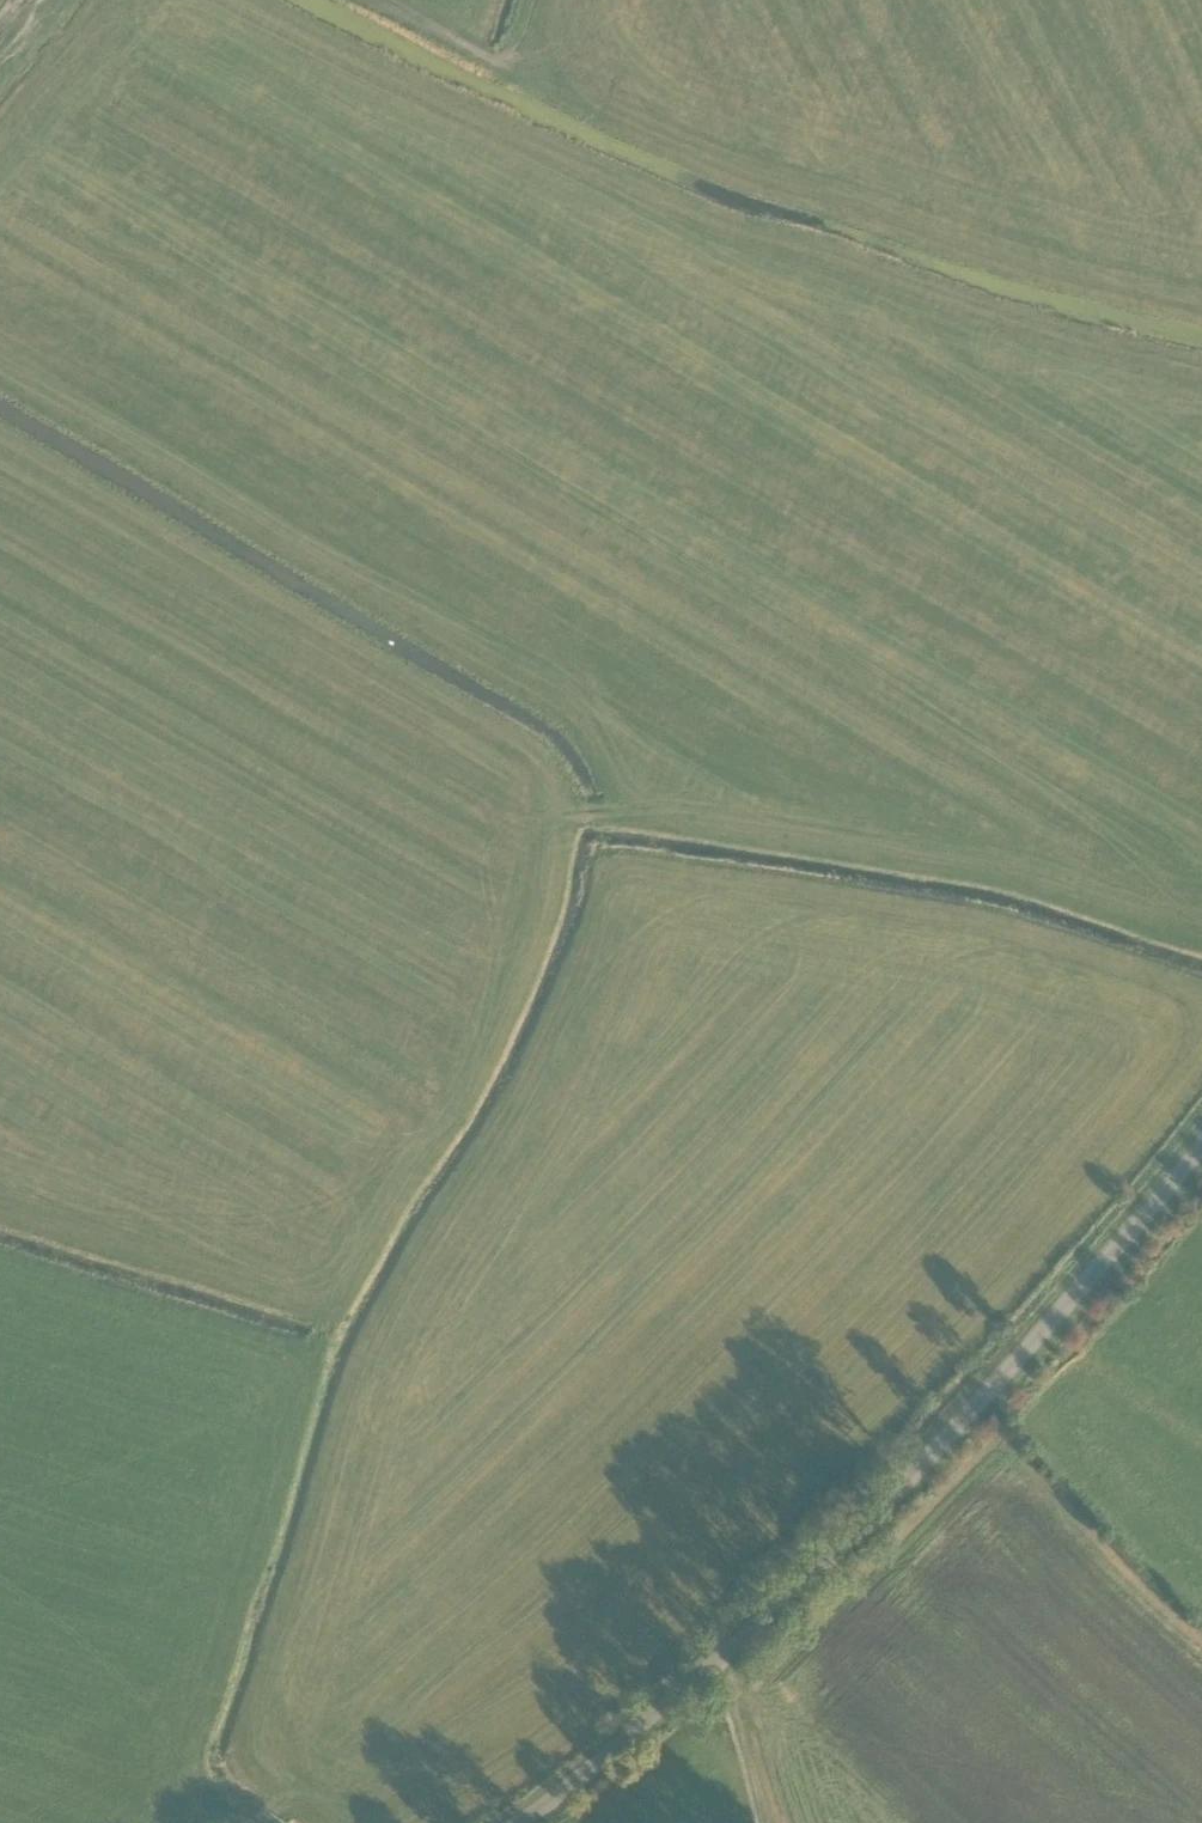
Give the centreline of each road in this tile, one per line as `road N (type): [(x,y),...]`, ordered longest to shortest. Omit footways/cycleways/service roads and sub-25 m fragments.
road 1 (unclassified): [(519,1822),(693,1682),(869,1521),(1201,1147)]

